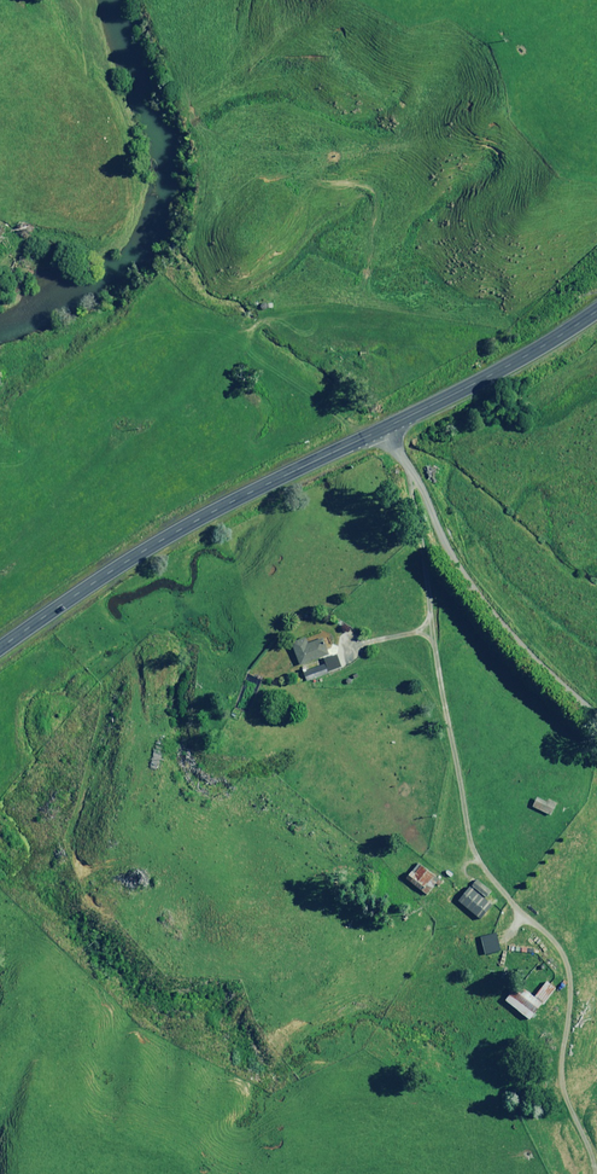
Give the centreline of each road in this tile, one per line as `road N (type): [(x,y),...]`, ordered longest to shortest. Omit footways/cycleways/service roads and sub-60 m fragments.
road 1 (trunk): [(389,426),(169,536),(0,649)]
road 2 (unclassified): [(389,426),(479,609),(551,687),(596,720)]
road 3 (trunk): [(596,311),(389,426)]

